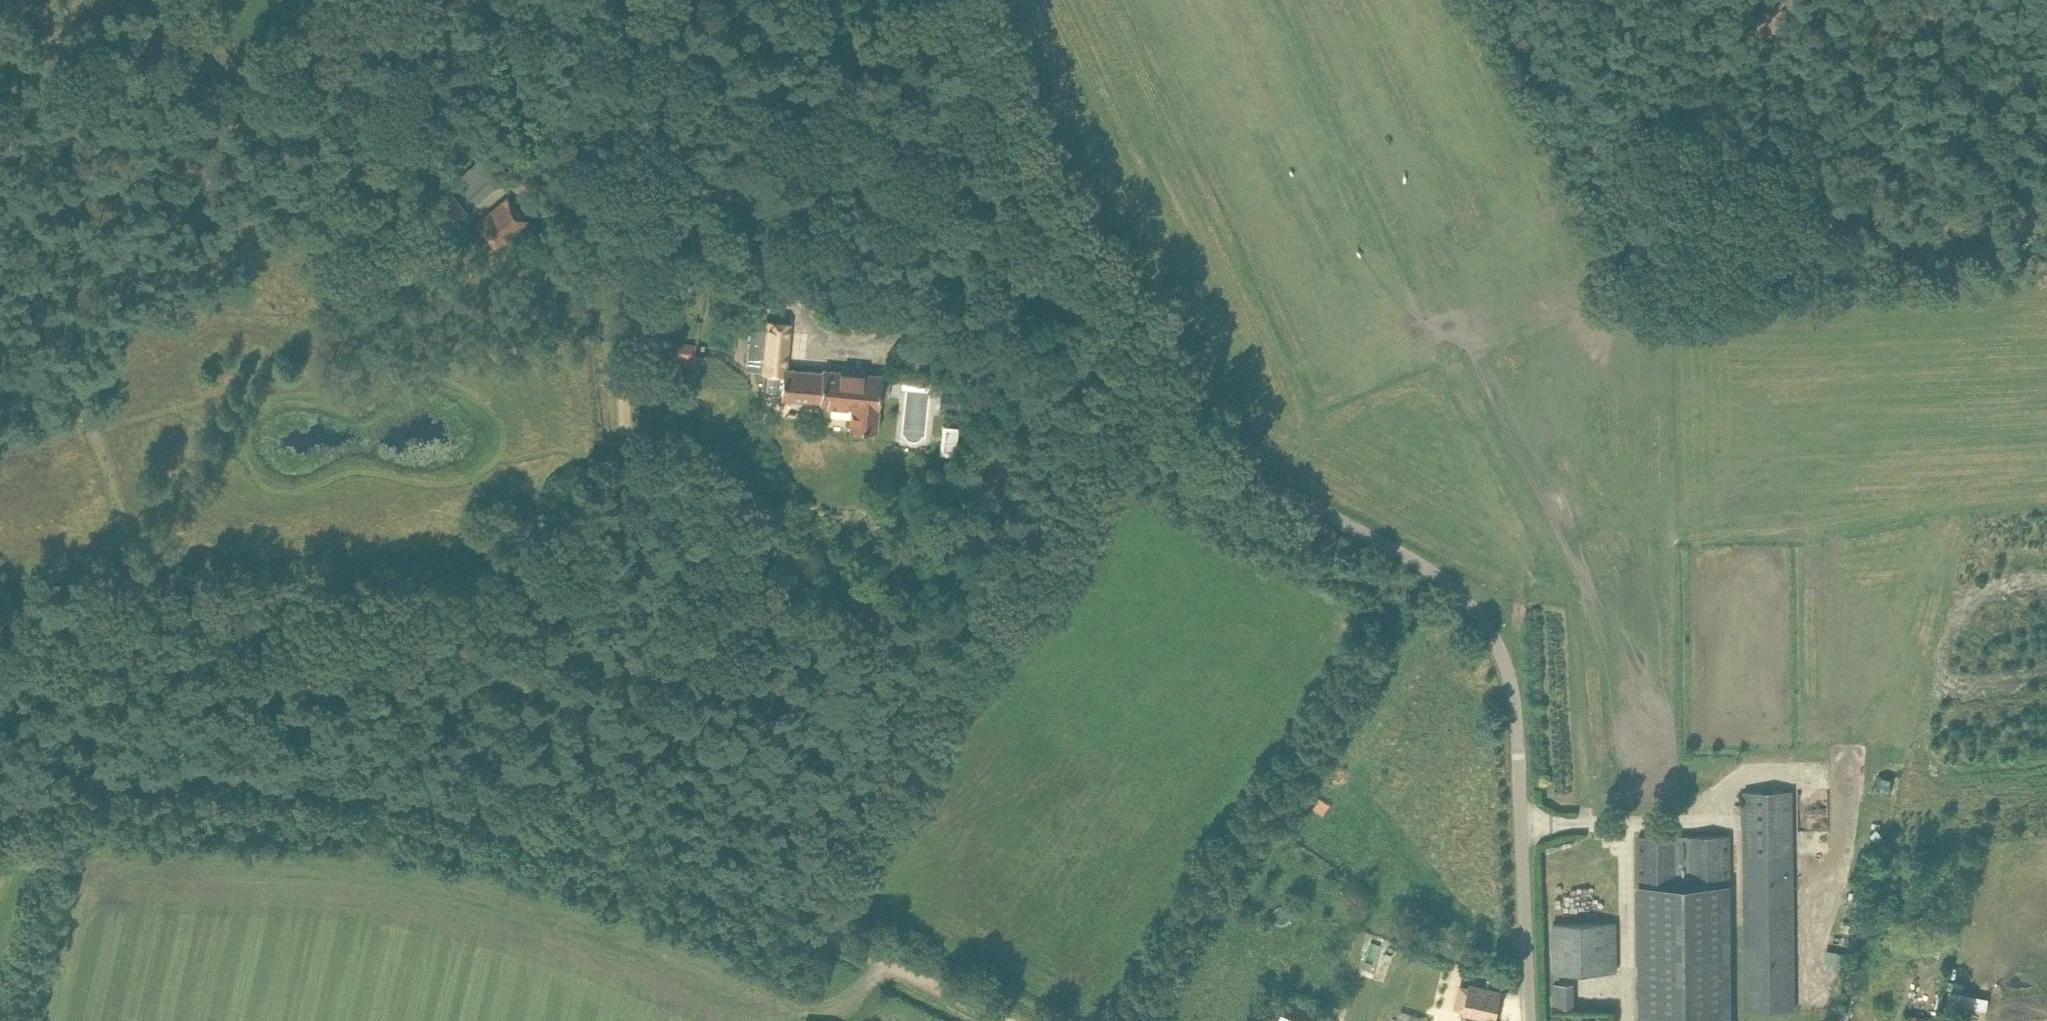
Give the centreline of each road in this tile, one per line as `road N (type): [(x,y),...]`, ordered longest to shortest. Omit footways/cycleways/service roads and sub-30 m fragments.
road 1 (unclassified): [(1529,1020),(1514,702),(1490,632),(1447,583),(1204,450),(1131,390),(1065,276),(963,0)]
road 2 (track): [(1017,1020),(699,877),(495,811),(336,779),(145,765),(0,815)]

